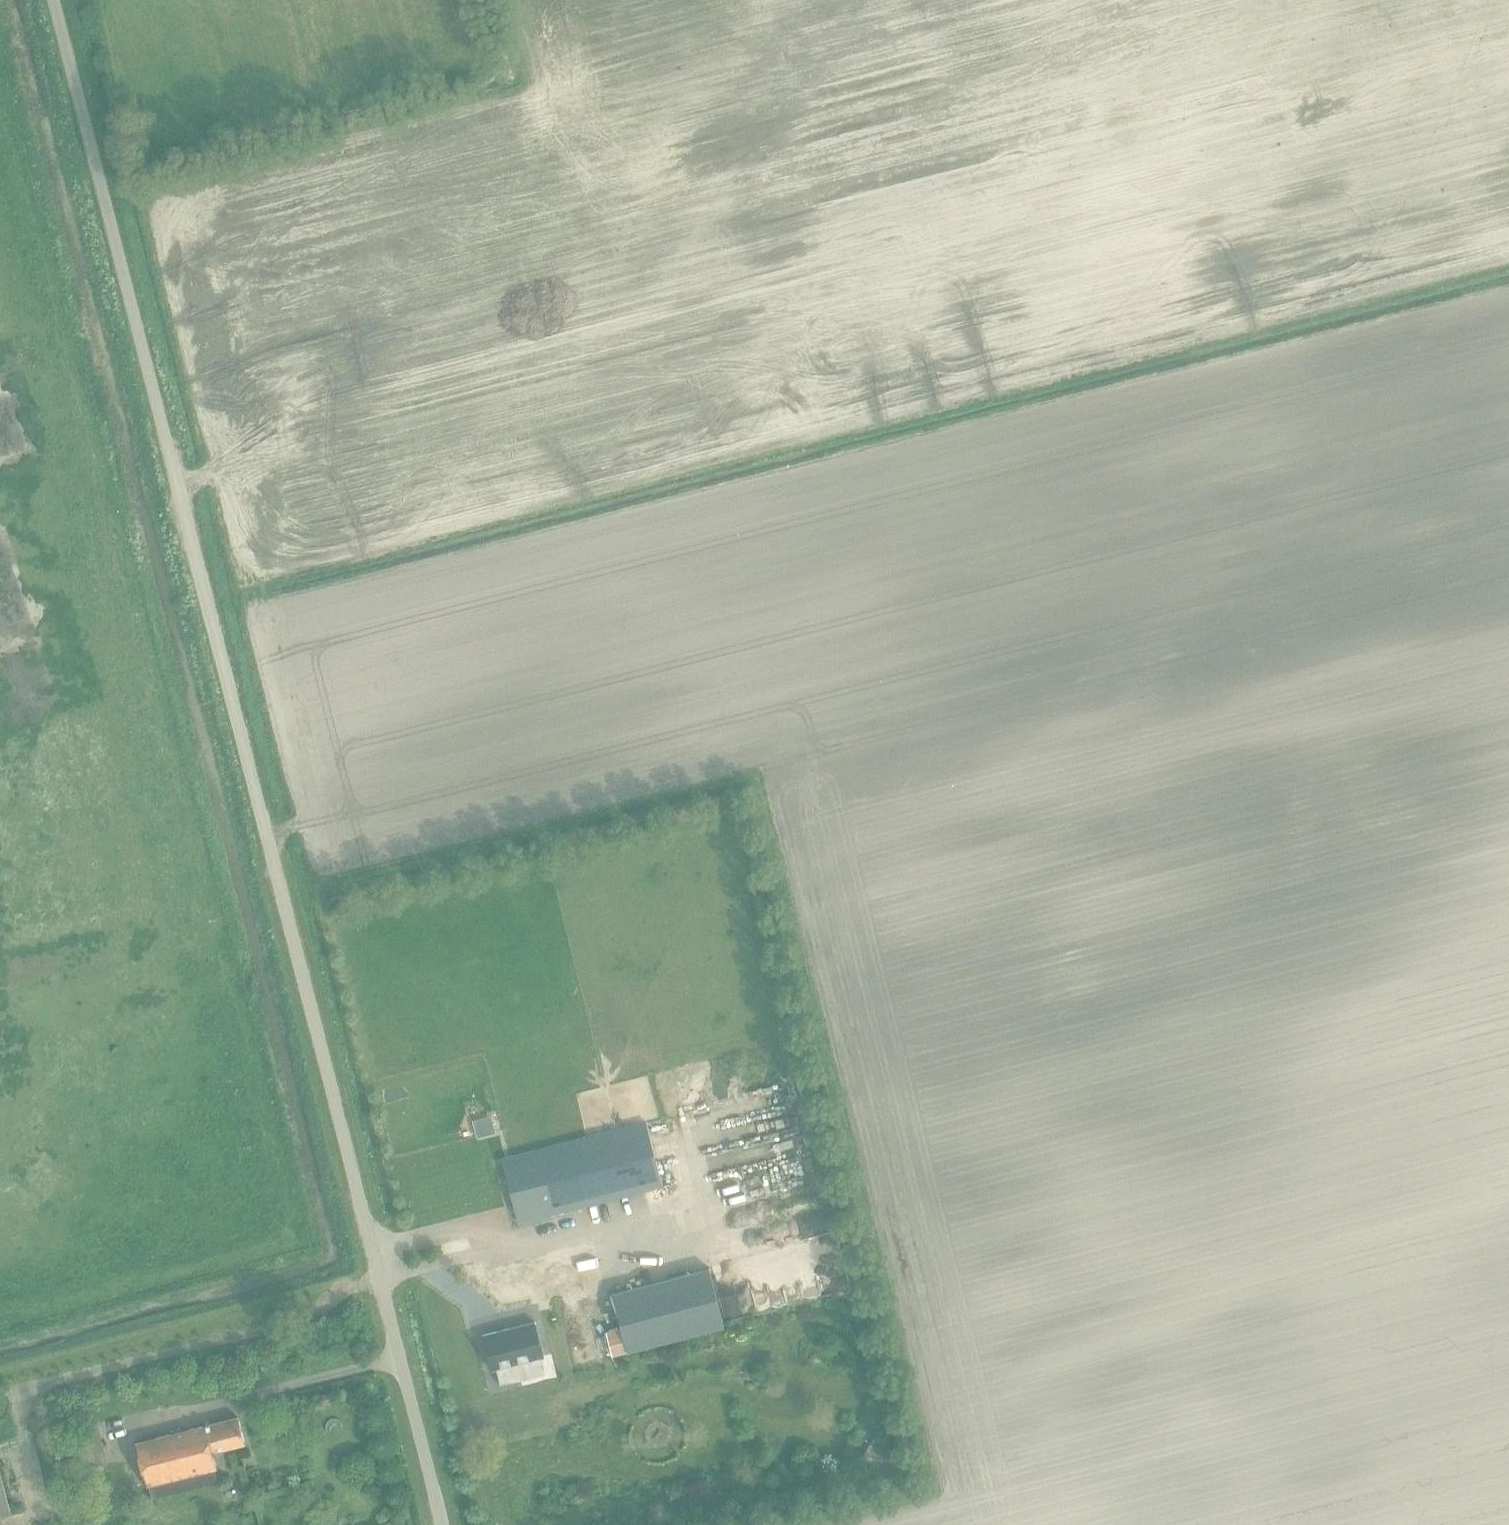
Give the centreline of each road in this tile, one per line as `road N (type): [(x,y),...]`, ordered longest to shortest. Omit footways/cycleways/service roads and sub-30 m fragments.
road 1 (unclassified): [(448,1524),(54,0)]

